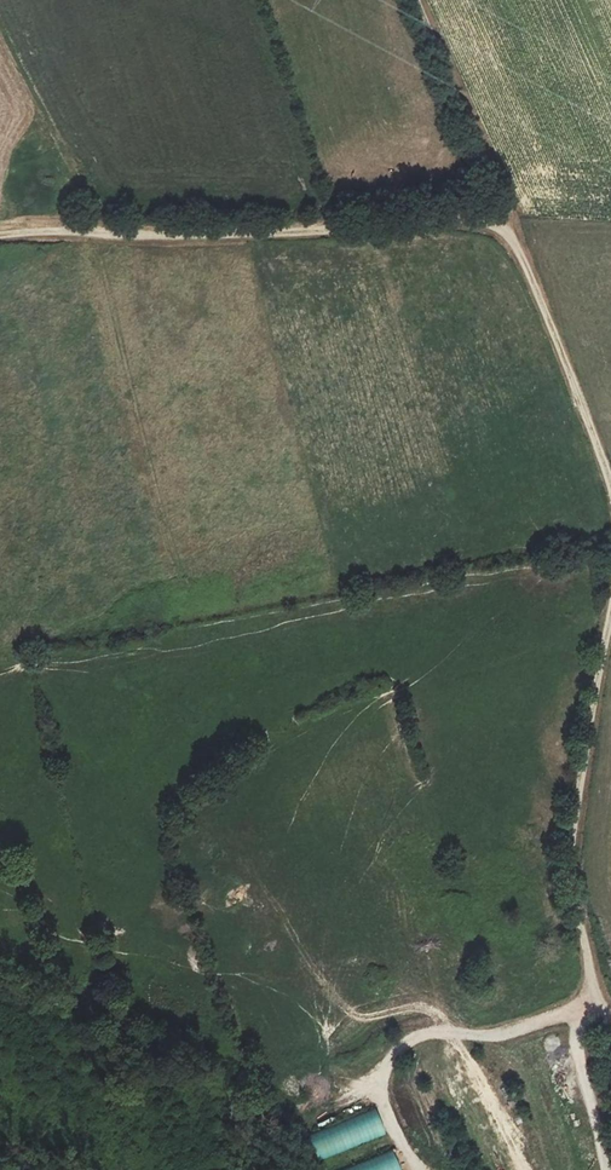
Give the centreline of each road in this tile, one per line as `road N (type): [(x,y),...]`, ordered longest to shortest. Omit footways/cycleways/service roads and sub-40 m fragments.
road 1 (track): [(610,610),(574,860),(597,993),(610,1014)]
road 2 (track): [(97,232),(247,237),(461,219),(502,227)]
road 3 (track): [(416,1169),(377,1083),(394,1049),(424,1034),(496,1035),(578,1009),(597,993)]
road 4 (track): [(502,227),(523,257),(610,481)]
road 5 (track): [(417,0),(510,210),(502,227)]
road 6 (track): [(605,1169),(575,1040),(578,1009)]

